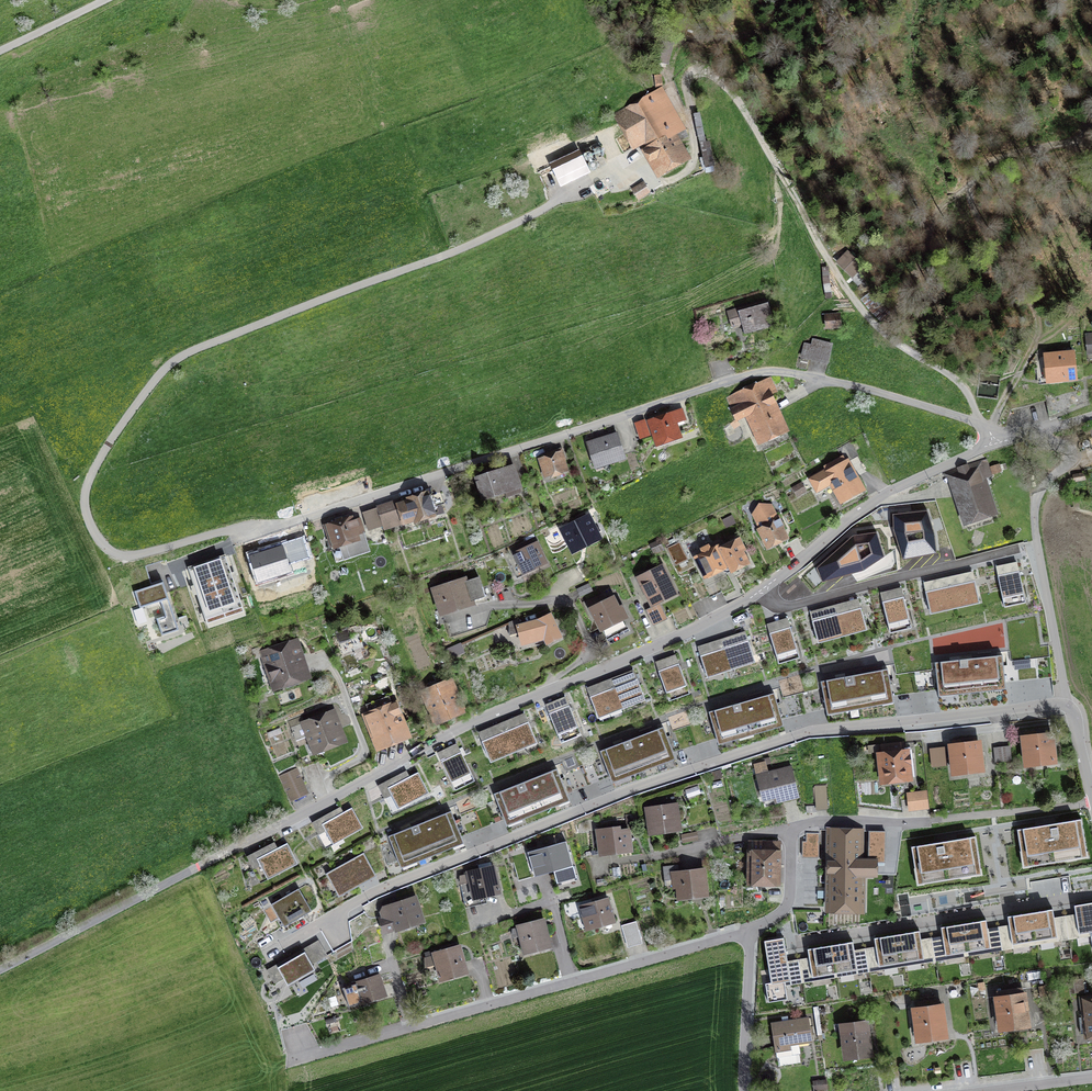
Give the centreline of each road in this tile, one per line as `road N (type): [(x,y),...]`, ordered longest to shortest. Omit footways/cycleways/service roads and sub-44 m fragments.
road 1 (residential): [(764,589),(0,970)]
road 2 (unclassified): [(622,173),(598,177),(446,261),(169,362),(98,463),(86,514),(101,542),(123,555),(229,531)]
road 3 (residential): [(229,531),(294,522),(772,371),(965,418),(994,442)]
road 4 (residential): [(314,927),(467,856),(806,732),(1073,709)]
road 5 (track): [(1034,343),(997,413),(994,442),(961,385),(896,342),(861,307),(736,96),(707,72),(688,79),(695,148),(688,170),(660,181),(622,173)]
road 6 (residential): [(412,1026),(753,927)]
road 7 (unclassified): [(1034,431),(1065,445),(1072,460),(1048,478),(1034,510),(1073,709)]
road 8 (residential): [(791,829),(1091,803)]
road 9 (residential): [(798,942),(1091,893)]
road 10 (residential): [(994,442),(893,490),(764,589)]
road 11 (residential): [(764,589),(777,605),(793,606),(1003,553)]
road 12 (residential): [(753,927),(743,1090)]

